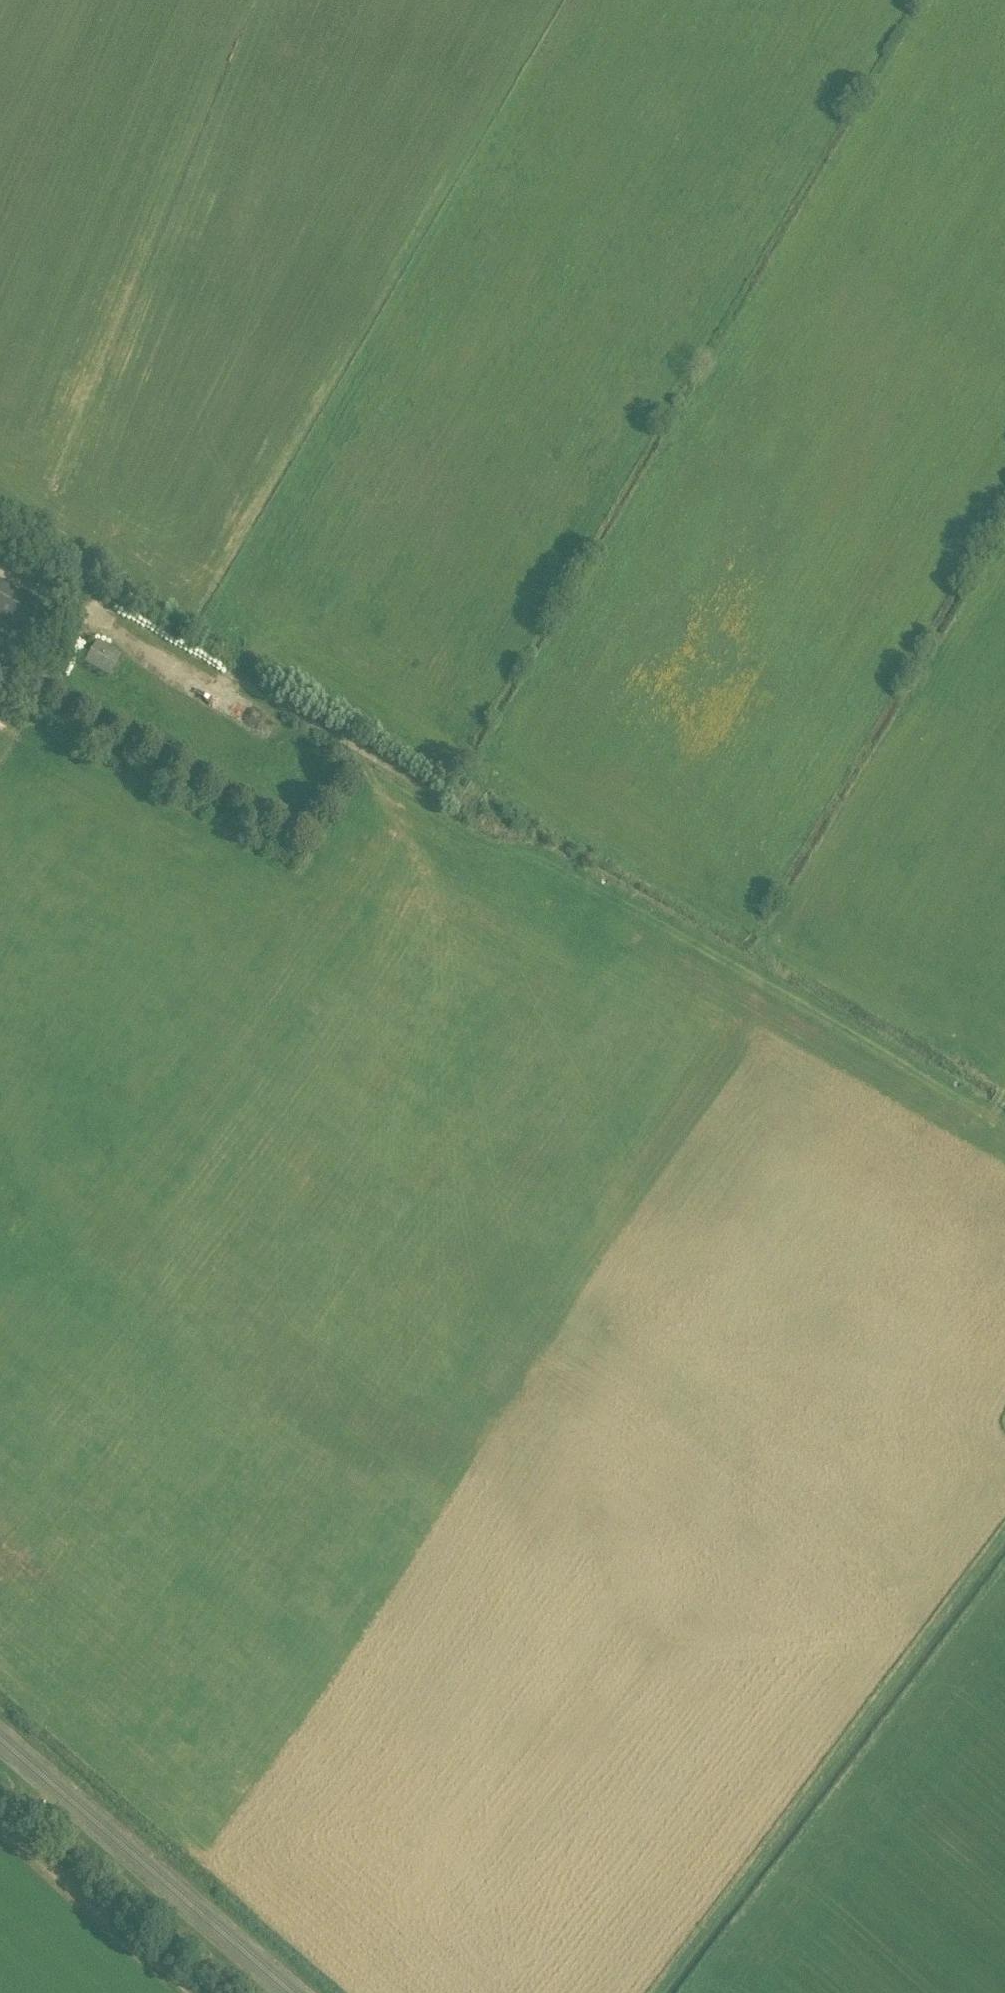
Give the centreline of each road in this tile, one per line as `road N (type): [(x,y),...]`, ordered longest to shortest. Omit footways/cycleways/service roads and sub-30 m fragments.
road 1 (track): [(0,1820),(194,1992)]

